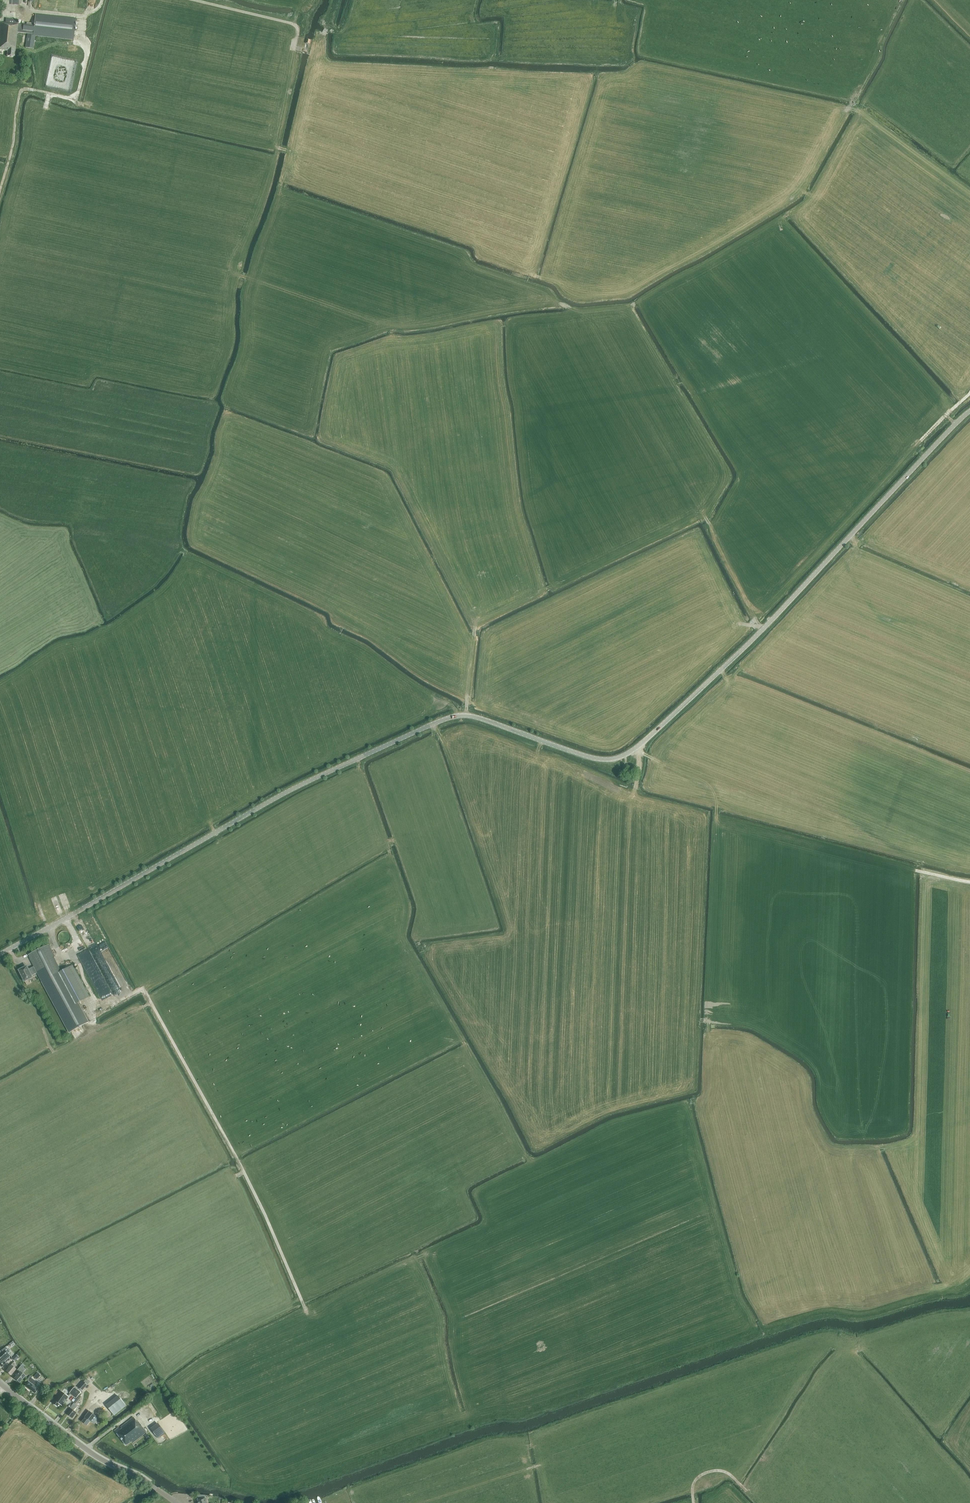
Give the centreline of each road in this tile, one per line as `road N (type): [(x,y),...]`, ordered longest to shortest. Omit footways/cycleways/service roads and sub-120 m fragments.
road 1 (tertiary): [(0,954),(285,793),(447,719),(478,717),(599,759),(631,751),(758,634),(969,411)]
road 2 (track): [(306,1310),(246,1176),(143,988),(114,1004),(84,1003)]
road 3 (track): [(0,190),(21,91),(77,96),(88,53),(83,16)]
road 4 (track): [(288,150),(276,147),(297,28),(196,0)]
road 5 (tertiary): [(177,1502),(95,1456),(0,1383)]
road 6 (track): [(276,147),(72,98)]

